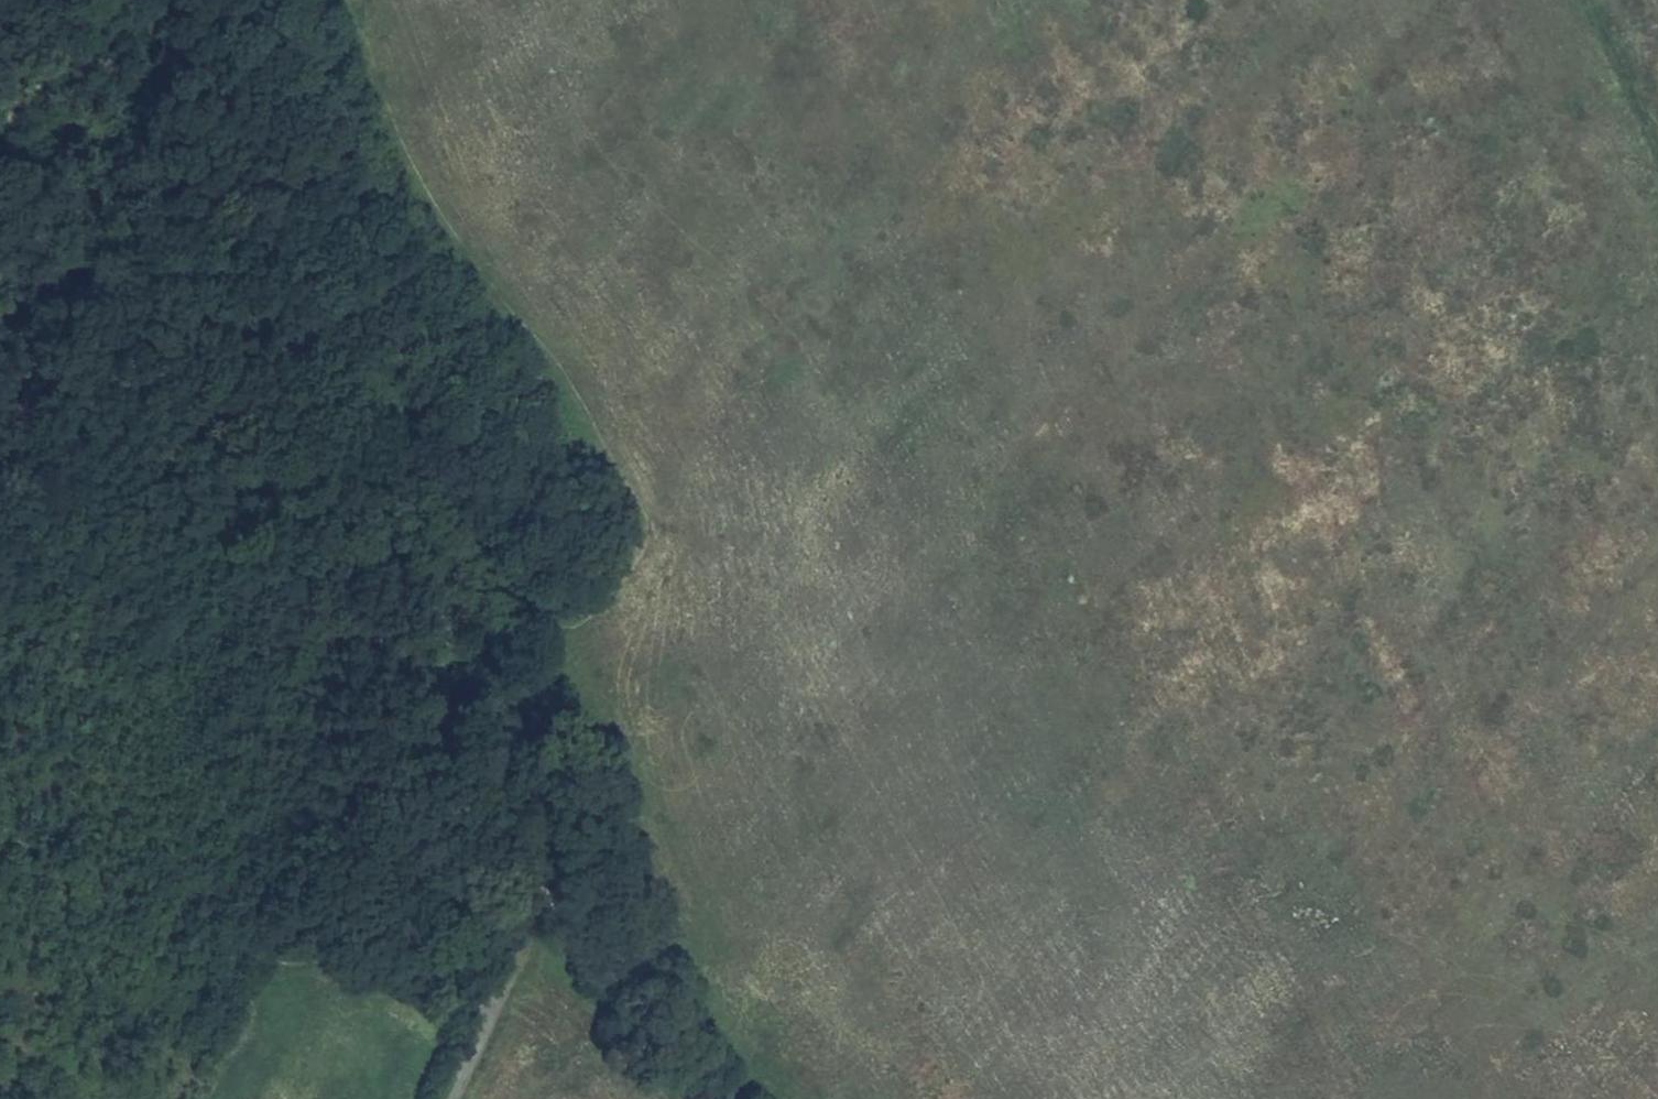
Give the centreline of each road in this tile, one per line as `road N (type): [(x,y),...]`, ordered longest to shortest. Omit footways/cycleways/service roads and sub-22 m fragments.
road 1 (track): [(442,1098),(529,920)]
road 2 (track): [(1582,0),(1657,160)]

